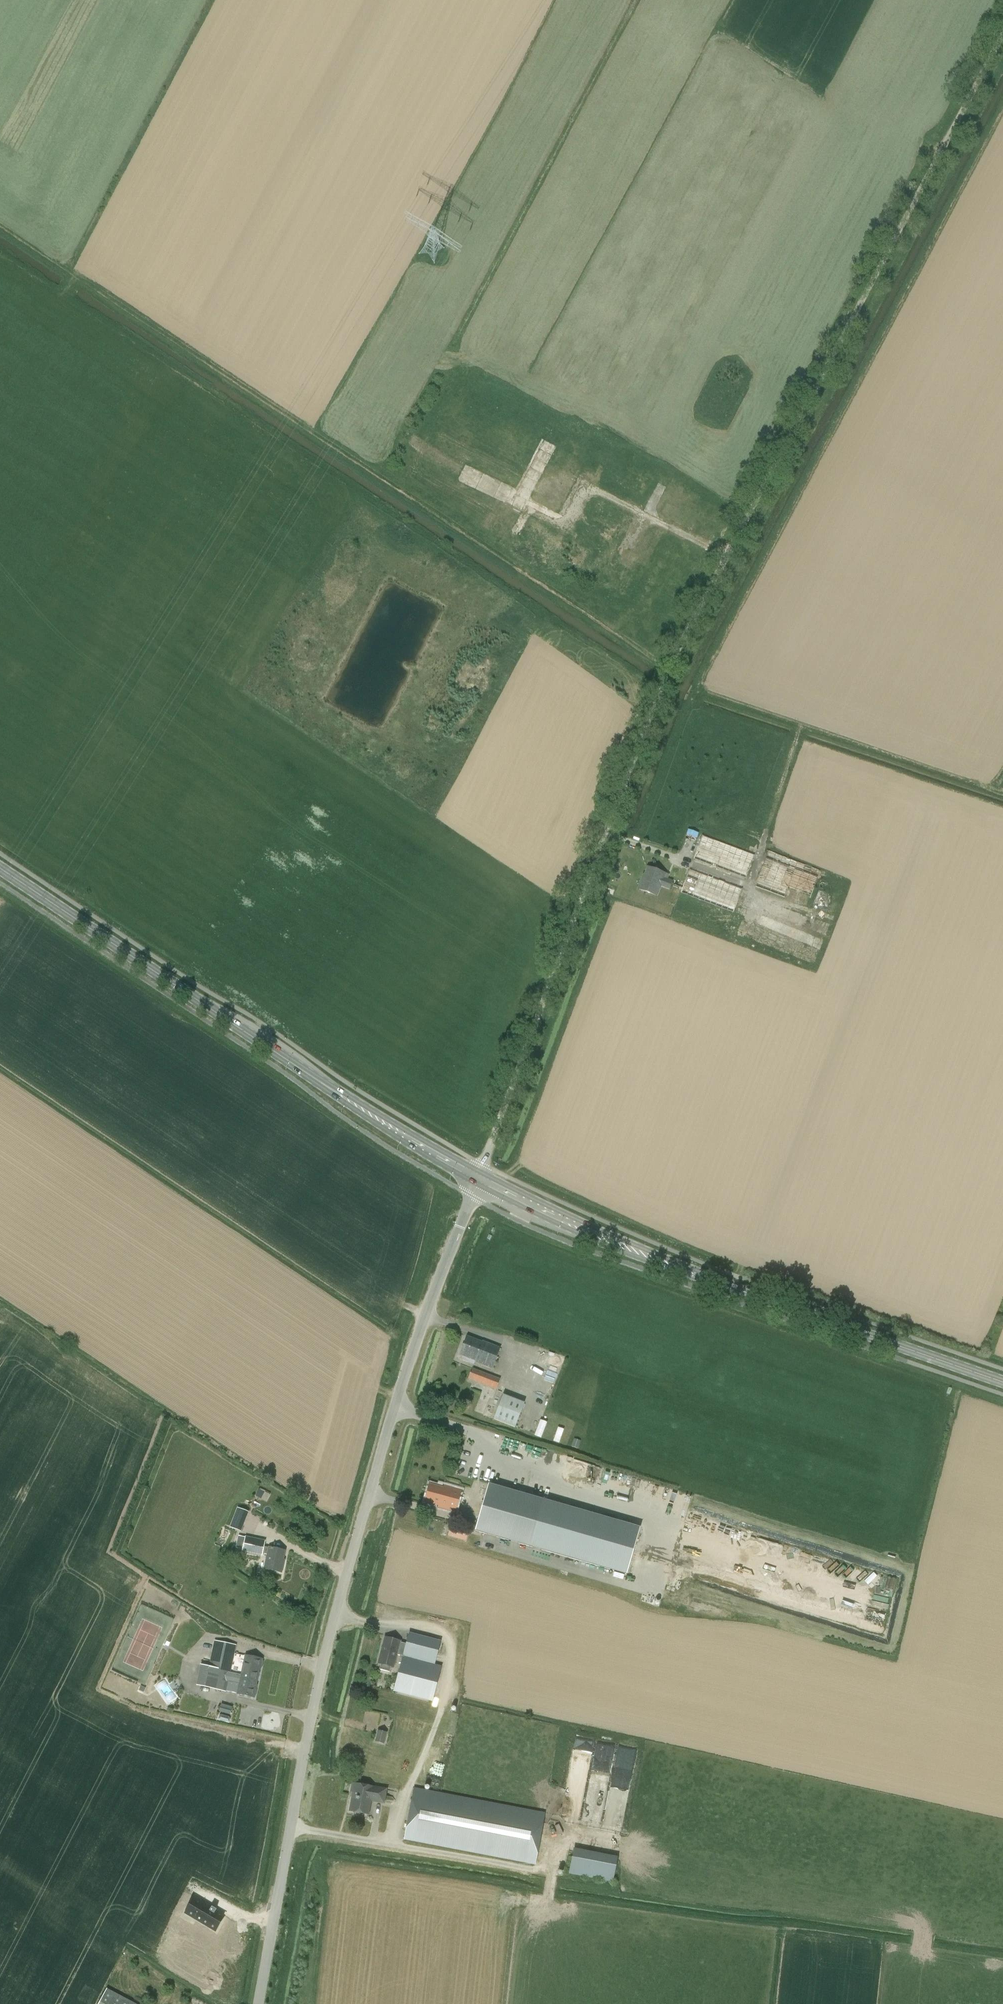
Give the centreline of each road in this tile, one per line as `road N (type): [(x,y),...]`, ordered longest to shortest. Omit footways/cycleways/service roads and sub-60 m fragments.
road 1 (motorway): [(506,327),(273,774),(0,1388)]
road 2 (motorway): [(0,1455),(236,914),(481,430)]
road 3 (unclassified): [(606,834),(678,649),(1002,35)]
road 4 (motorway): [(506,327),(479,355),(327,609),(274,678),(86,829),(51,892),(26,965)]
road 5 (primary): [(689,1271),(478,1180),(0,865)]
road 6 (unclassified): [(258,2003),(324,1656),(426,1316)]
road 7 (motorway): [(306,1095),(338,982),(347,815),(361,732),(388,646),(479,455),(481,430)]
road 8 (track): [(0,1041),(70,1147),(149,1222),(250,1265),(359,1287),(426,1316)]
road 9 (motorway): [(481,430),(727,0)]
road 10 (motorway): [(0,1533),(35,1460),(80,1396),(231,1265),(277,1189)]
road 11 (motorway): [(697,0),(506,327)]
road 12 (primary): [(1002,1385),(689,1271)]
road 13 (unclassified): [(689,1271),(664,1344),(650,1353),(625,1355),(469,1302),(426,1316)]
road 14 (unclassified): [(673,1041),(707,1064),(722,1100),(689,1271)]
road 15 (primary): [(37,1007),(259,1107)]
road 16 (primary): [(268,1082),(106,1008)]
road 17 (primary): [(333,1144),(482,1207)]
road 18 (unclassified): [(673,1041),(563,995),(555,973)]

